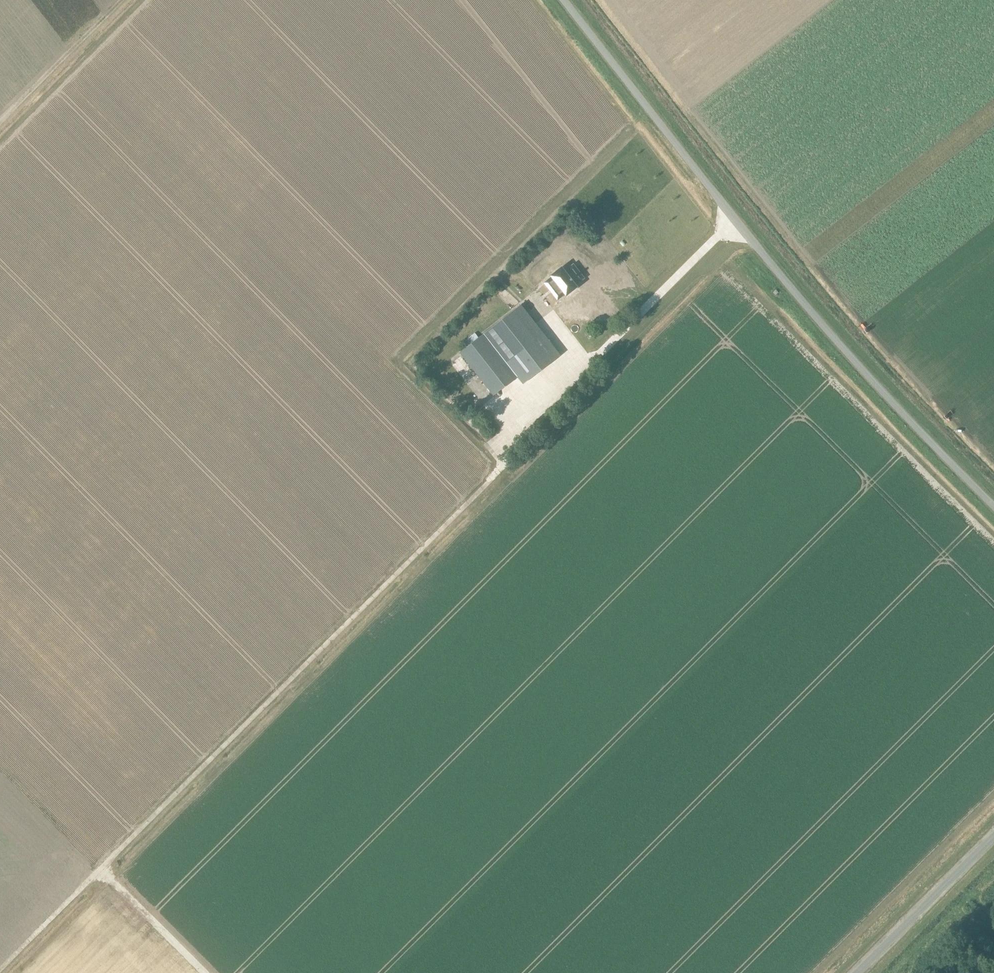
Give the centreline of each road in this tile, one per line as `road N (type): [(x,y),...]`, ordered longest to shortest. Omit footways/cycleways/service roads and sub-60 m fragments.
road 1 (unclassified): [(993,505),(842,353),(559,0)]
road 2 (unclassified): [(857,972),(993,836)]

